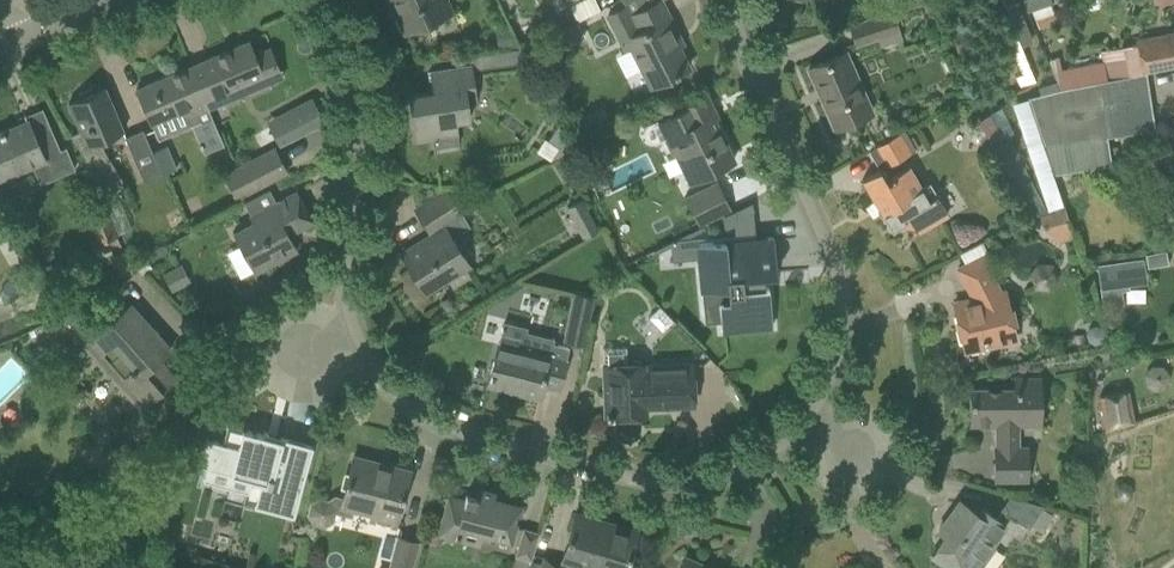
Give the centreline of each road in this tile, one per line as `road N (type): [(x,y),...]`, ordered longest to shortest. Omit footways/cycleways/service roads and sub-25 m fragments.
road 1 (residential): [(352,341),(375,385),(408,417),(631,483),(674,486),(727,477),(775,452),(809,421)]
road 2 (residential): [(809,421),(829,381),(848,304),(839,267),(747,72),(734,0)]
road 3 (residential): [(323,0),(358,96),(345,271),(352,341)]

